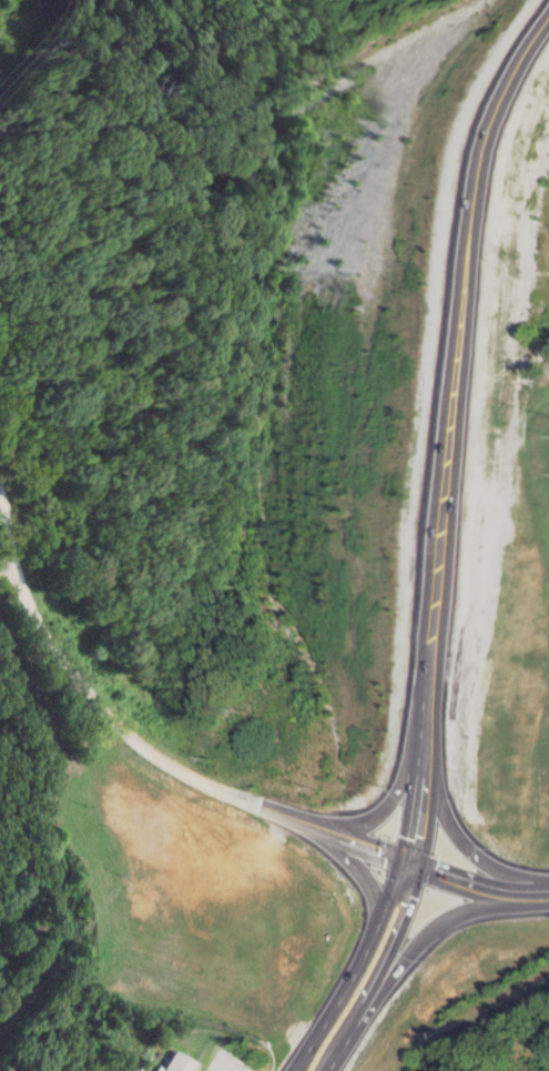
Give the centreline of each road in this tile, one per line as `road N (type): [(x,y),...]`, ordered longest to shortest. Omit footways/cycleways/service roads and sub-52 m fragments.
road 1 (primary): [(418,862),(445,736),(466,351),(482,222),(548,35)]
road 2 (residential): [(418,862),(317,831),(174,769),(110,727),(30,609),(14,511),(0,478)]
road 3 (trunk): [(418,862),(390,896),(290,1070)]
road 4 (trunk): [(323,1070),(384,967),(418,862)]
road 5 (trunk): [(384,967),(512,892)]
road 6 (primary): [(512,892),(470,840),(440,768)]
road 7 (tertiary): [(418,862),(480,889),(548,894)]

